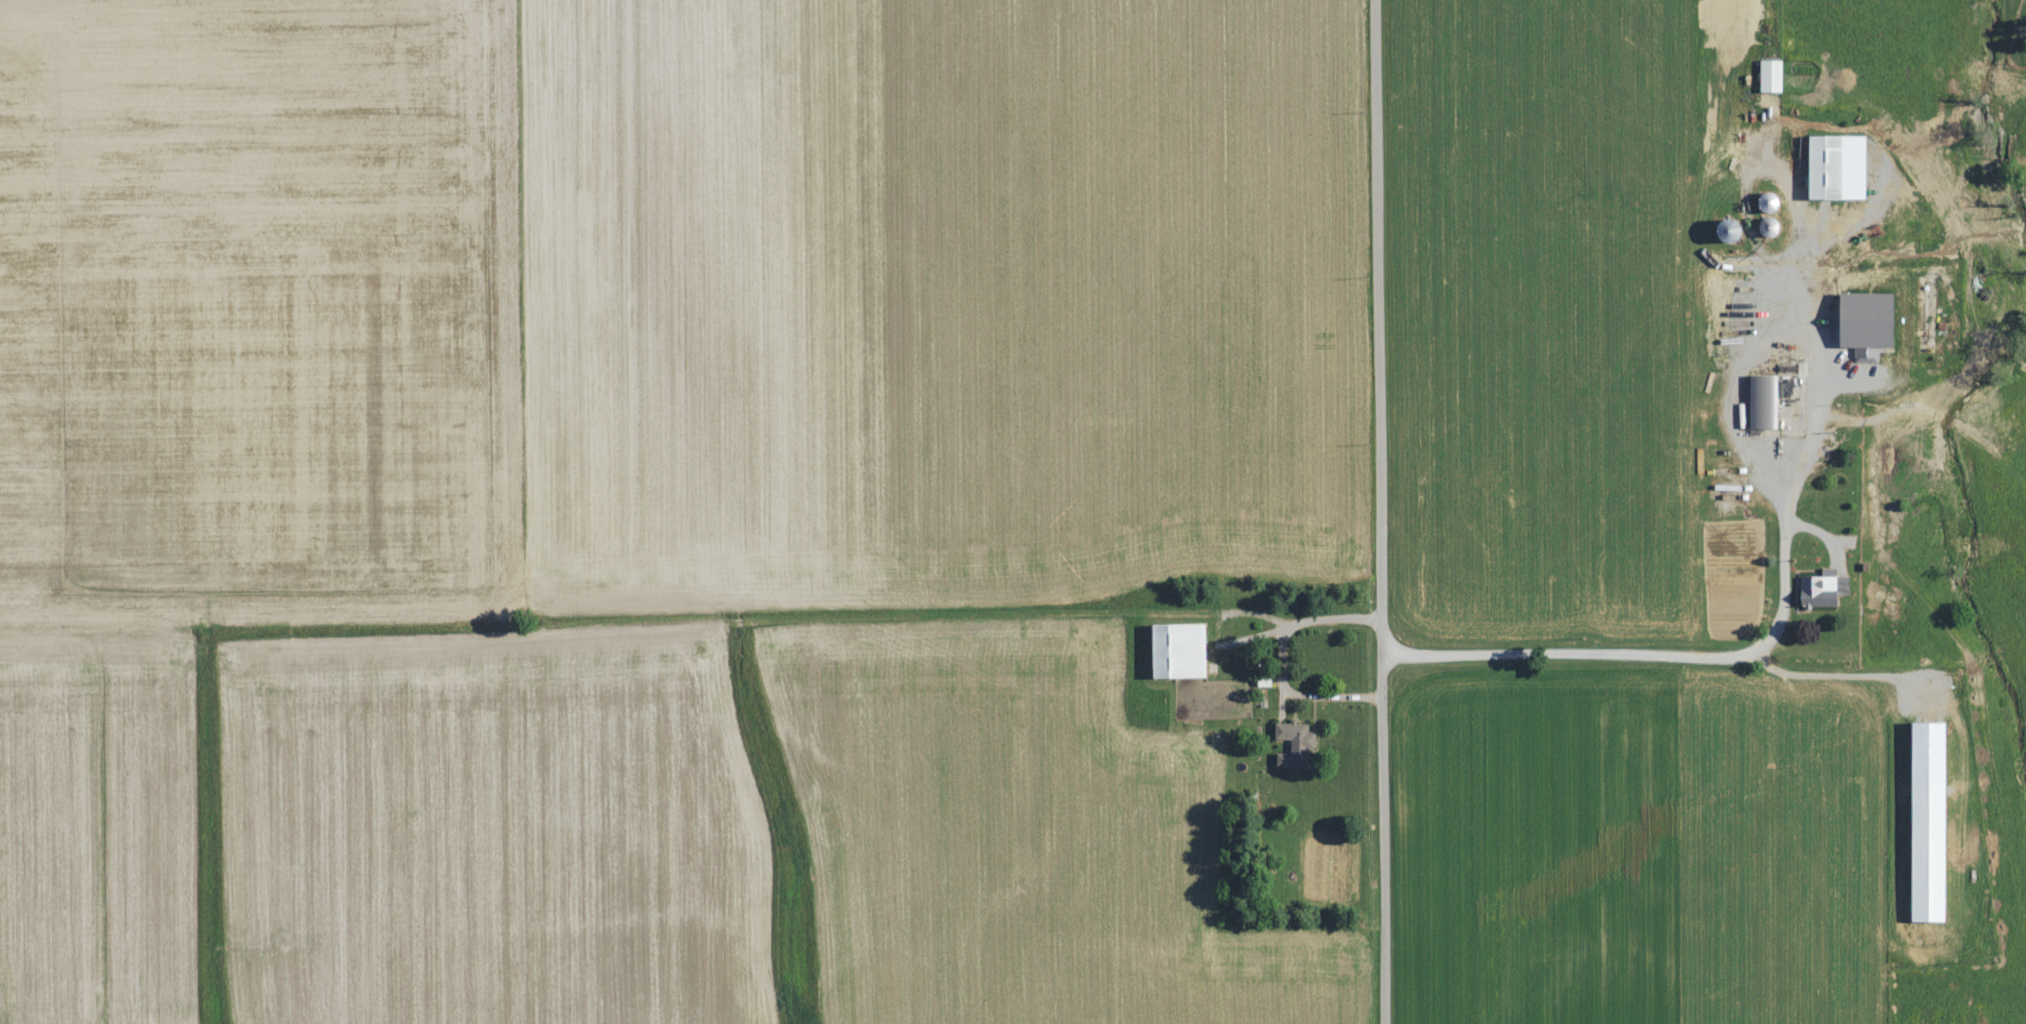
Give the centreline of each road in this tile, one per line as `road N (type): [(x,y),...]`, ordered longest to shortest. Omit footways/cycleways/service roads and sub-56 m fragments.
road 1 (residential): [(1377,1023),(1368,0)]

